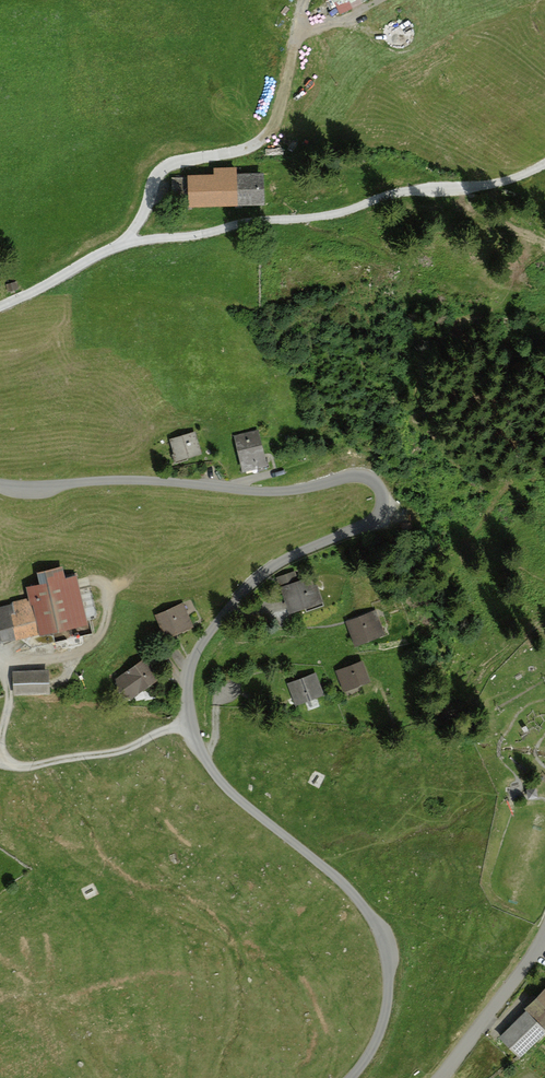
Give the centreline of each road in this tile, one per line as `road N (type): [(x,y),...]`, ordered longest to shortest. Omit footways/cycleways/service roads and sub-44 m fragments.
road 1 (unclassified): [(349,1077),(378,1034),(387,1001),(378,933),(347,888),(211,773),(189,727),(187,680),(206,634),(243,583),(384,513),(390,495),(374,479),(341,476),(282,492),(149,479),(0,482)]
road 2 (track): [(0,305),(103,259),(176,166),(254,151),(275,137),(309,0)]
road 3 (track): [(544,229),(412,165),(337,146),(254,151)]
road 4 (track): [(189,727),(29,769),(6,766),(11,698),(1,656)]
road 5 (track): [(94,581),(110,590),(95,642),(68,657),(3,665)]

